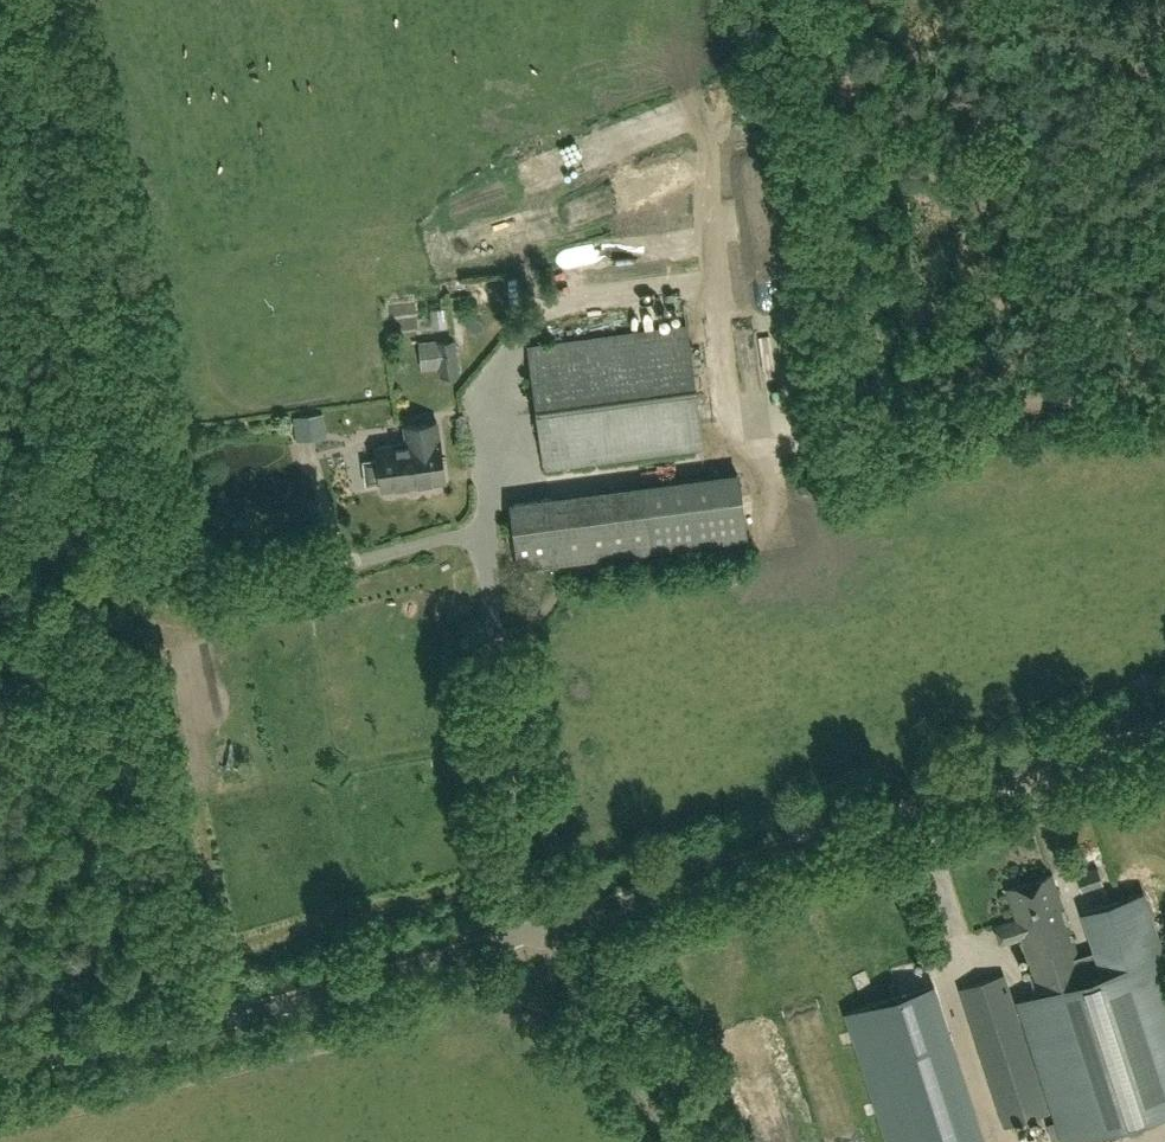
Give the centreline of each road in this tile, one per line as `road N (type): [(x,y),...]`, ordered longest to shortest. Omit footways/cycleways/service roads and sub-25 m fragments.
road 1 (unclassified): [(0,1073),(290,1005),(541,931),(1164,728)]
road 2 (track): [(0,518),(107,602),(141,614),(489,520)]
road 3 (track): [(1164,380),(767,441)]
road 4 (track): [(541,931),(578,1004),(681,1141)]

